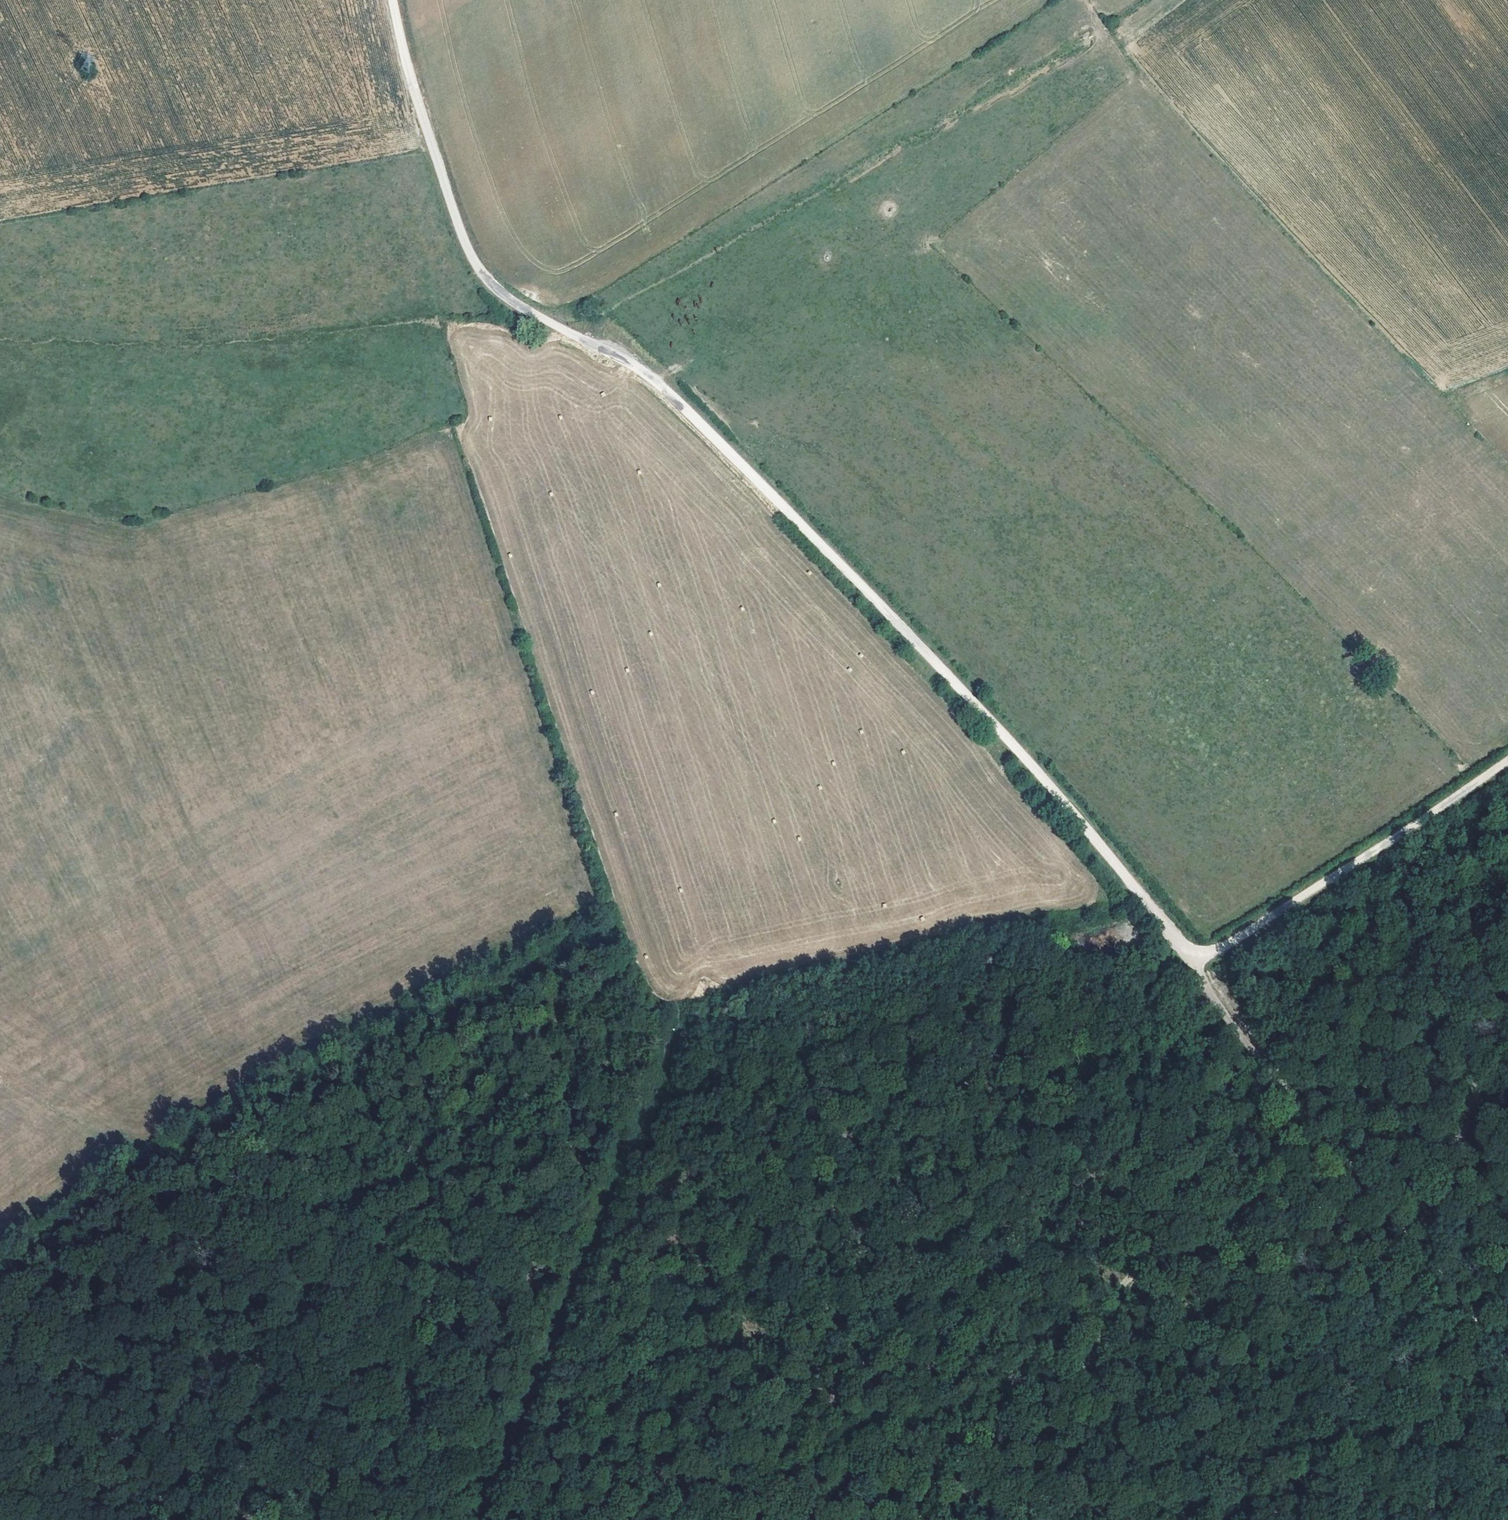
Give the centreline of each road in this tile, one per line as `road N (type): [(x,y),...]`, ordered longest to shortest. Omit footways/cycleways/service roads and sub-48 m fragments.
road 1 (track): [(402,0),(448,197),(509,299),(609,338),(1078,812),(1195,956),(1507,760)]
road 2 (track): [(1507,1376),(1282,1084)]

